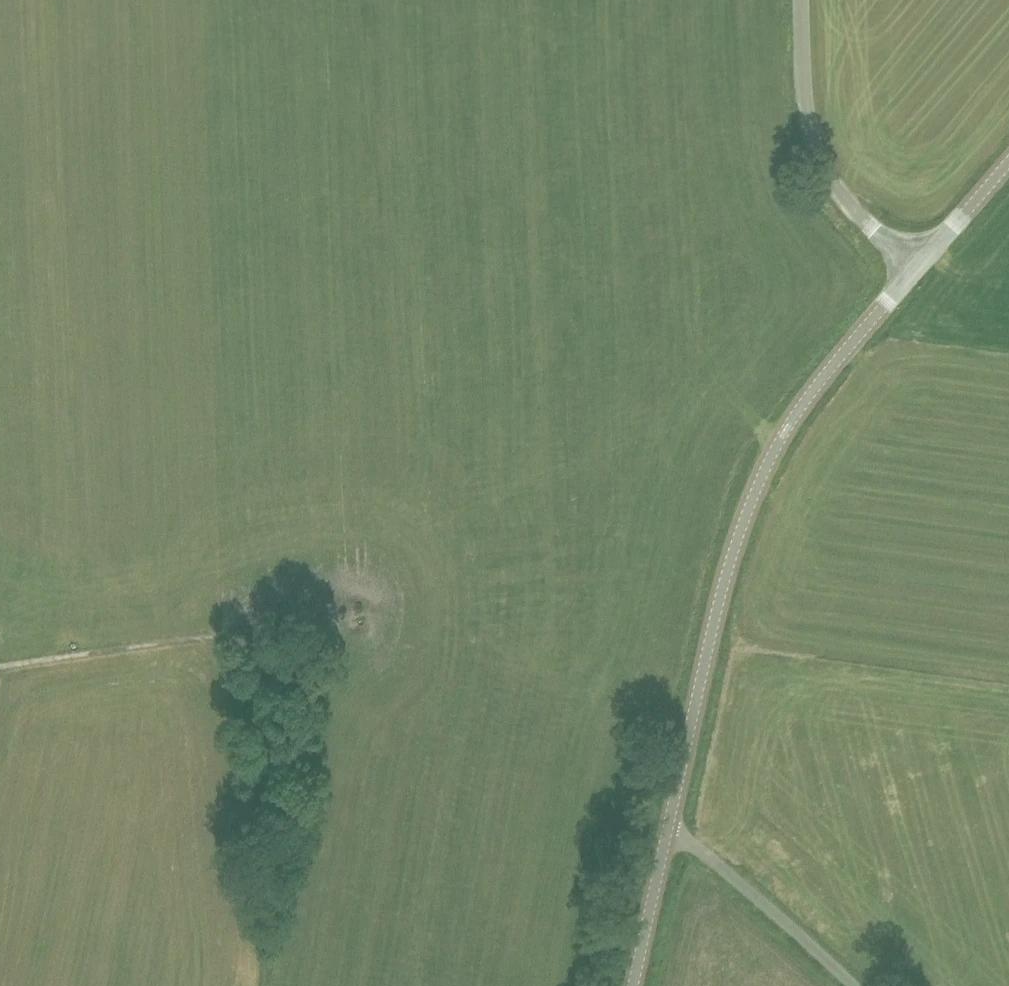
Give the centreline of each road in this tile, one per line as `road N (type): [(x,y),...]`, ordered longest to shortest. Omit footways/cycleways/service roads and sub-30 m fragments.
road 1 (tertiary): [(668,834),(724,581),(753,499),(787,430),(920,267)]
road 2 (unclassified): [(920,267),(859,215),(819,159),(804,84),(801,0)]
road 3 (unclassified): [(853,985),(688,840),(668,834)]
road 4 (tertiary): [(635,985),(668,834)]
road 5 (tertiary): [(920,267),(1008,164)]

